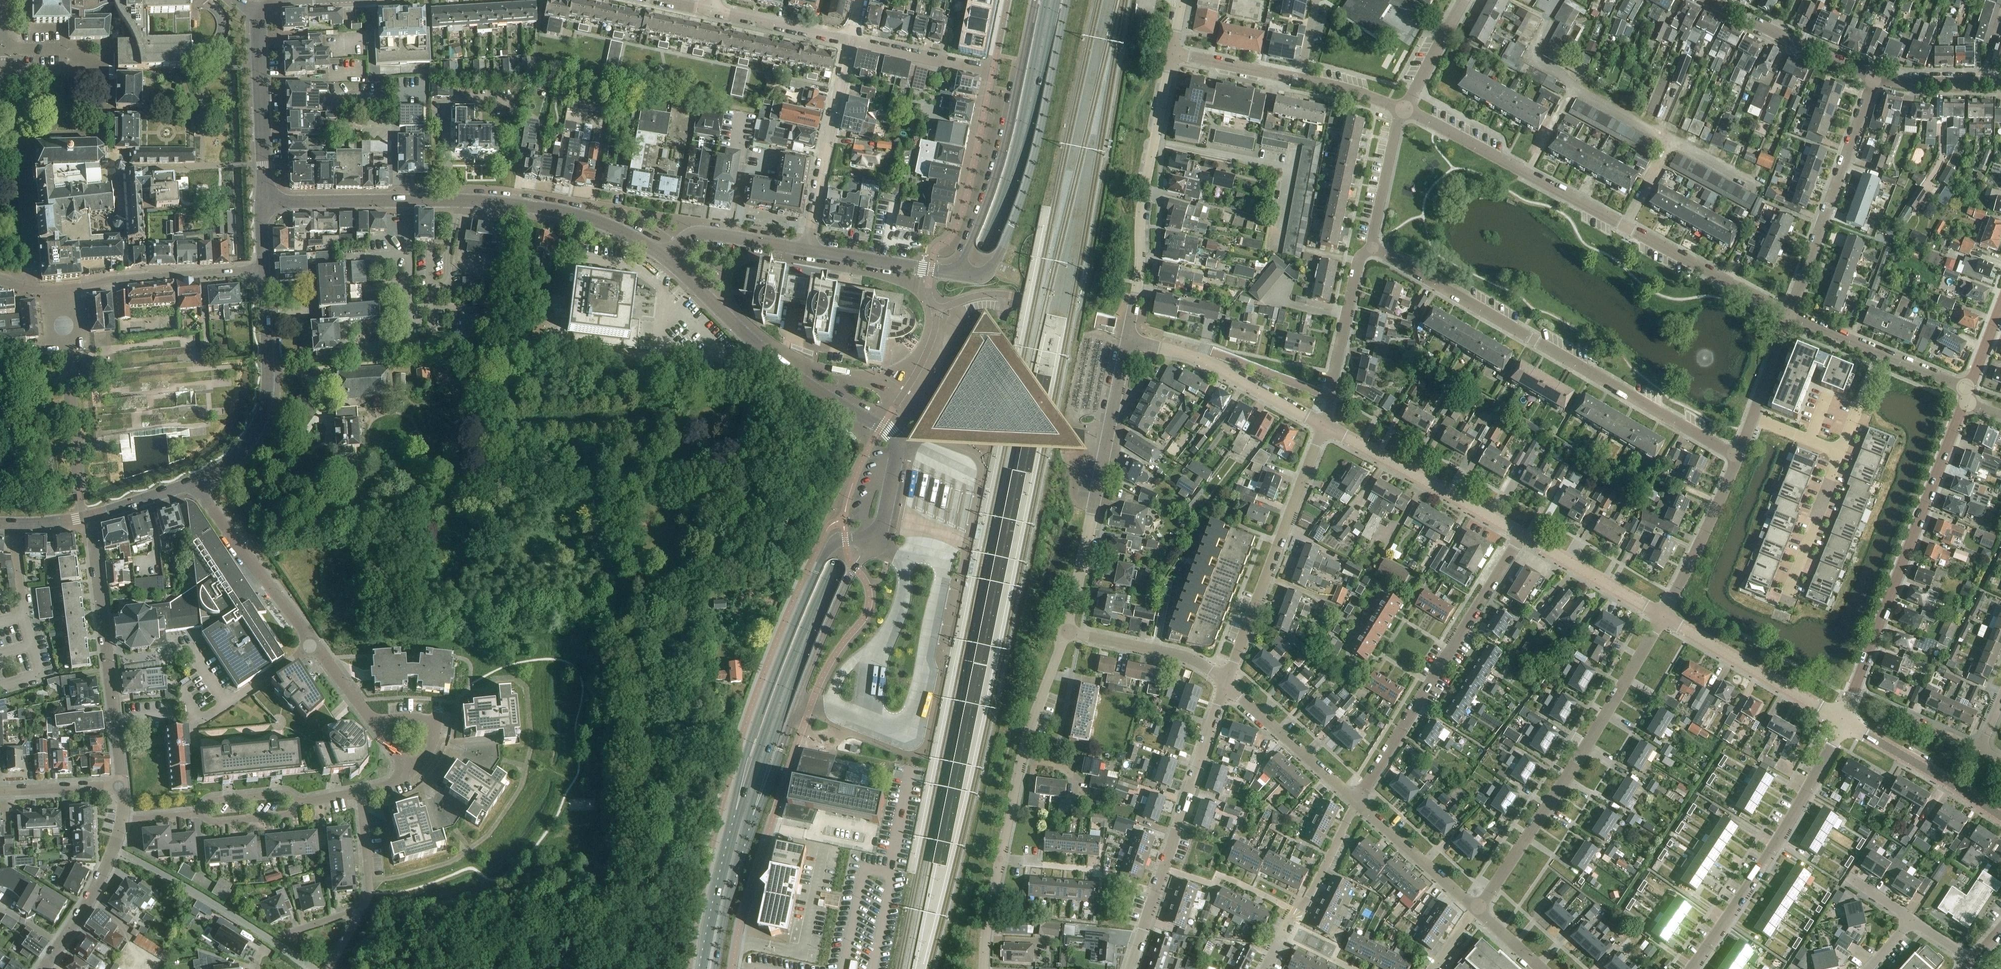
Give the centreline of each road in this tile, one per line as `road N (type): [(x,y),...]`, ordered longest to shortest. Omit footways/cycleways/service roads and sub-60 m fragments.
road 1 (primary): [(1027,114),(993,230),(807,634),(765,748)]
road 2 (residential): [(1373,247),(1738,457)]
road 3 (tertiary): [(666,259),(589,219),(517,204),(262,203)]
road 4 (residential): [(1662,615),(1476,908)]
road 5 (tertiary): [(1843,721),(1964,403)]
road 6 (primary): [(869,545),(842,540),(824,555),(750,743),(733,803),(735,827)]
road 7 (primary): [(954,273),(986,273),(1003,247),(1032,162),(1067,0)]
road 8 (residential): [(1356,803),(1520,535)]
road 9 (residential): [(375,726),(195,482)]
road 10 (primary): [(749,823),(839,599),(869,545)]
road 11 (tertiary): [(900,448),(882,426),(761,351),(666,259)]
road 12 (residential): [(1130,968),(1227,685)]
road 13 (unclassified): [(1127,341),(1065,632)]
road 14 (unclassified): [(1172,53),(1140,212),(1127,341)]
road 15 (tertiary): [(1692,968),(1776,843),(1843,721)]
road 16 (primary): [(1035,0),(1001,159),(954,273)]
road 17 (residential): [(1323,425),(1227,685)]
road 18 (residential): [(90,516),(123,787)]
road 19 (residential): [(0,282),(37,292),(263,269)]
road 20 (residential): [(1875,78),(1790,315)]
road 21 (secondary): [(195,482),(236,457),(264,409),(263,269)]
road 22 (unclassified): [(1520,535),(1323,425)]
road 23 (unclassified): [(1127,341),(1202,360),(1323,425)]
road 24 (residential): [(851,41),(807,251)]
road 25 (unclassified): [(1843,721),(1662,615)]
road 26 (residential): [(284,936),(365,906),(363,793)]
road 27 (residential): [(1969,390),(1790,315)]
road 28 (secondary): [(260,15),(262,203)]
road 29 (residential): [(1356,803),(1267,968)]
road 30 (residential): [(1790,315),(1627,229)]
road 31 (unclassified): [(2000,817),(1843,721)]
road 32 (unclassified): [(1875,78),(1712,0)]
road 33 (residential): [(1738,457),(1662,615)]
road 34 (residential): [(1356,803),(1227,685)]
road 35 (residential): [(1227,685),(1190,659),(1065,632)]
road 36 (residential): [(122,821),(94,893),(43,968)]
road 37 (unclassified): [(1662,615),(1520,535)]
road 38 (residential): [(1841,452),(1783,604)]
road 39 (residential): [(1476,908),(1356,803)]
road 40 (residential): [(1373,247),(1358,267),(1332,398)]
road 41 (tertiary): [(666,259),(703,235),(807,251)]
road 42 (primary): [(716,968),(749,823)]
road 43 (tertiary): [(807,251),(954,273)]
road 44 (residential): [(732,968),(771,826)]
road 45 (residential): [(993,74),(851,41)]
road 46 (primary): [(735,827),(703,968)]
road 47 (residential): [(851,41),(711,10)]
road 48 (residential): [(1404,108),(1373,247)]
road 49 (residential): [(1528,176),(1404,108)]
road 50 (unclassified): [(1065,632),(1021,758)]
road 51 (residential): [(1300,80),(1172,53)]
road 52 (unclassified): [(2000,83),(1875,78)]
road 53 (residential): [(1465,0),(1404,108)]
road 54 (residential): [(123,787),(0,793)]

